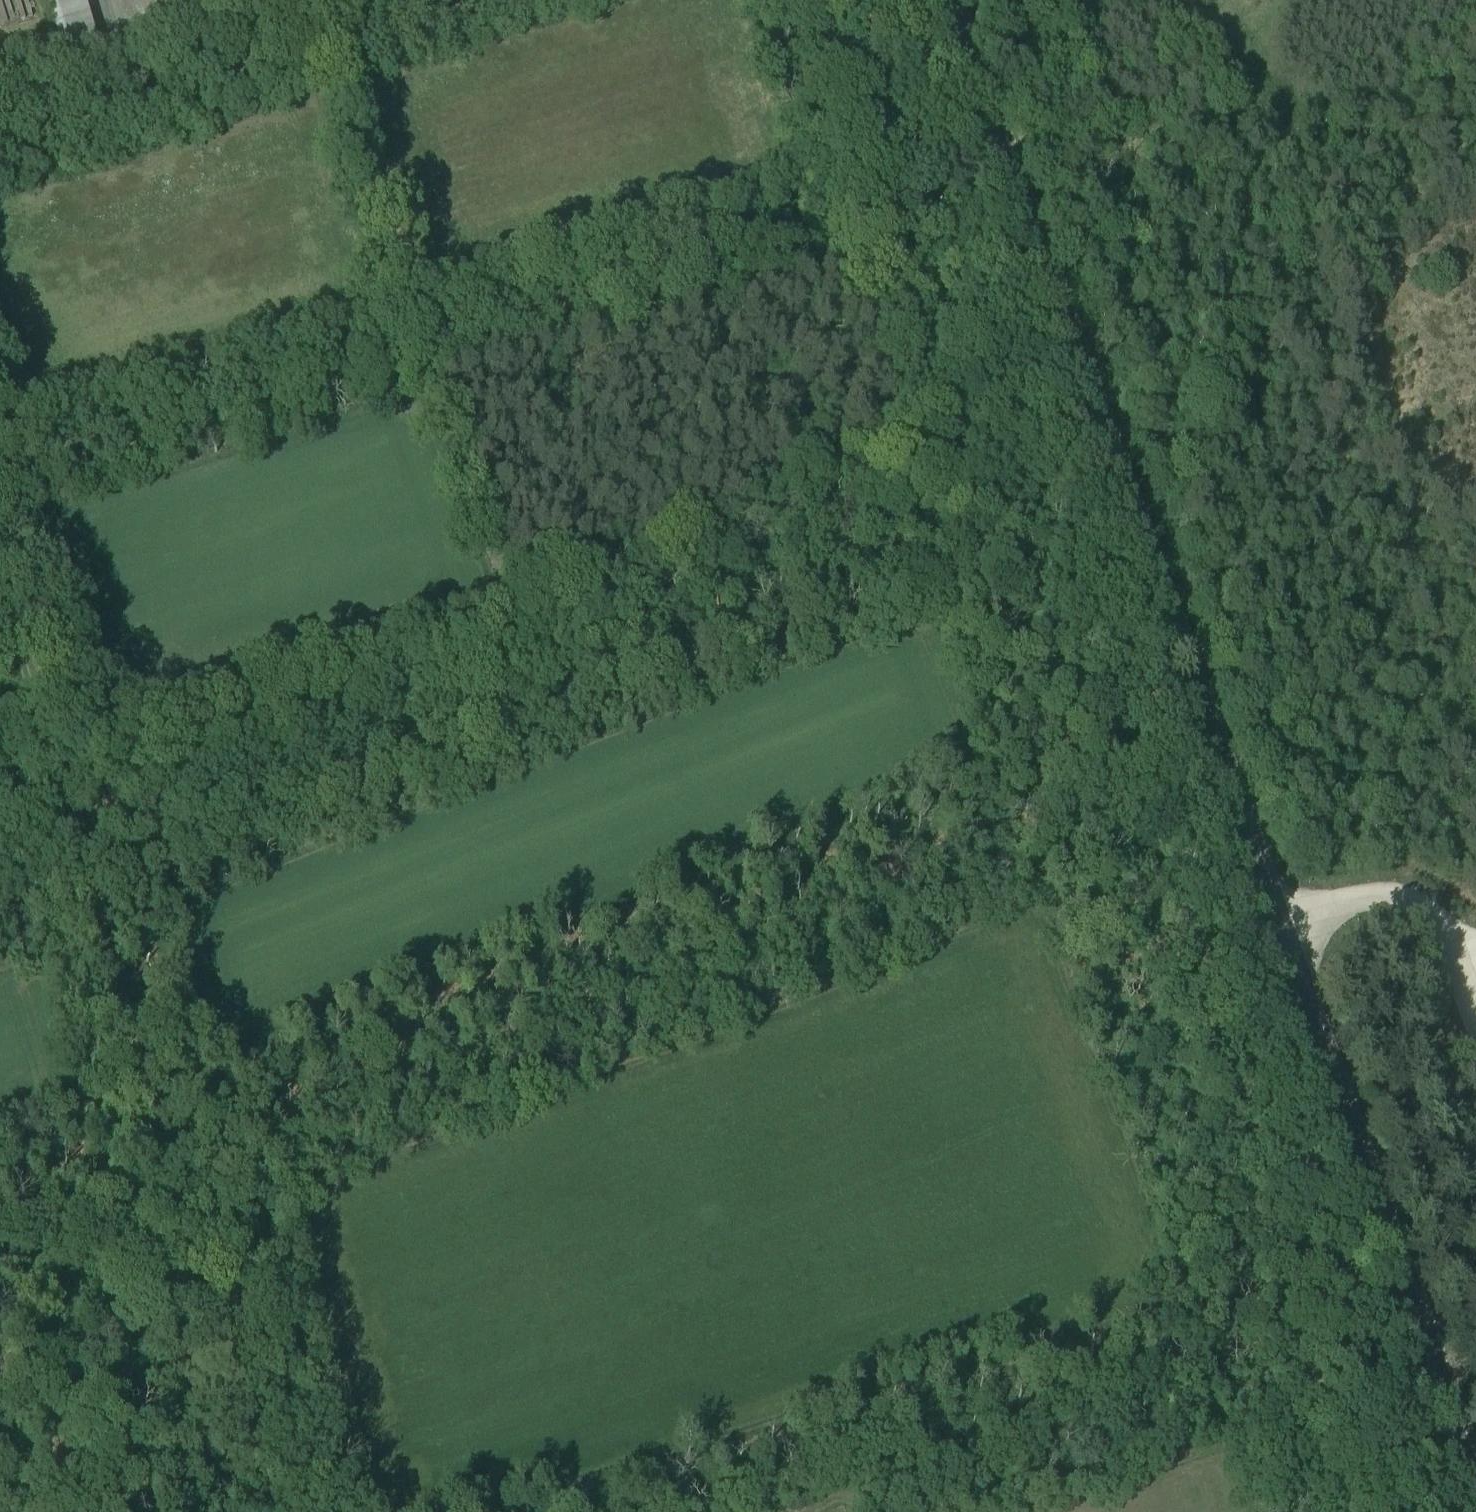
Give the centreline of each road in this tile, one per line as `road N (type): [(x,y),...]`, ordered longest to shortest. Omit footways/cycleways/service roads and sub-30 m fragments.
road 1 (secondary): [(1475,1483),(949,0)]
road 2 (track): [(276,1511),(82,896),(0,600)]
road 3 (track): [(156,1093),(287,1209)]
road 4 (track): [(151,1103),(104,1095),(76,1118),(0,1146)]

